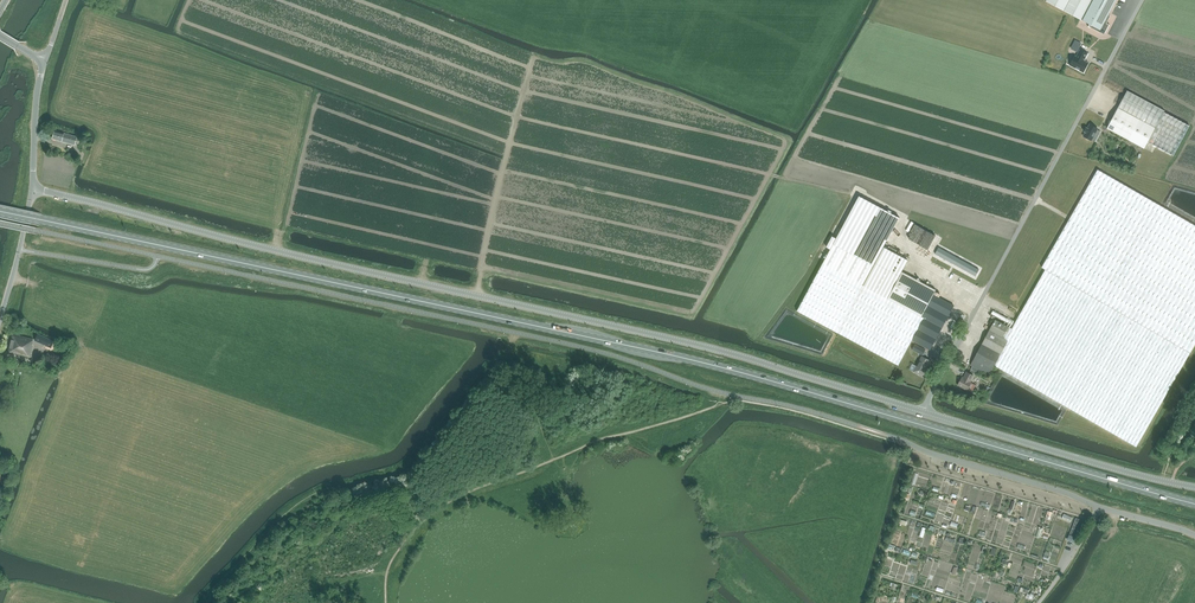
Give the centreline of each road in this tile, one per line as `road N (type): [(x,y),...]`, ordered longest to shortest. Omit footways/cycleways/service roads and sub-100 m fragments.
road 1 (primary): [(1194,503),(680,357),(0,211)]
road 2 (unclassified): [(33,188),(693,344),(923,412)]
road 3 (residential): [(923,412),(1142,0)]
road 4 (unclassified): [(1194,535),(900,440)]
road 5 (unclassified): [(923,412),(1172,483)]
road 6 (unclassified): [(0,321),(33,188)]
road 7 (unclassified): [(33,188),(44,62)]

